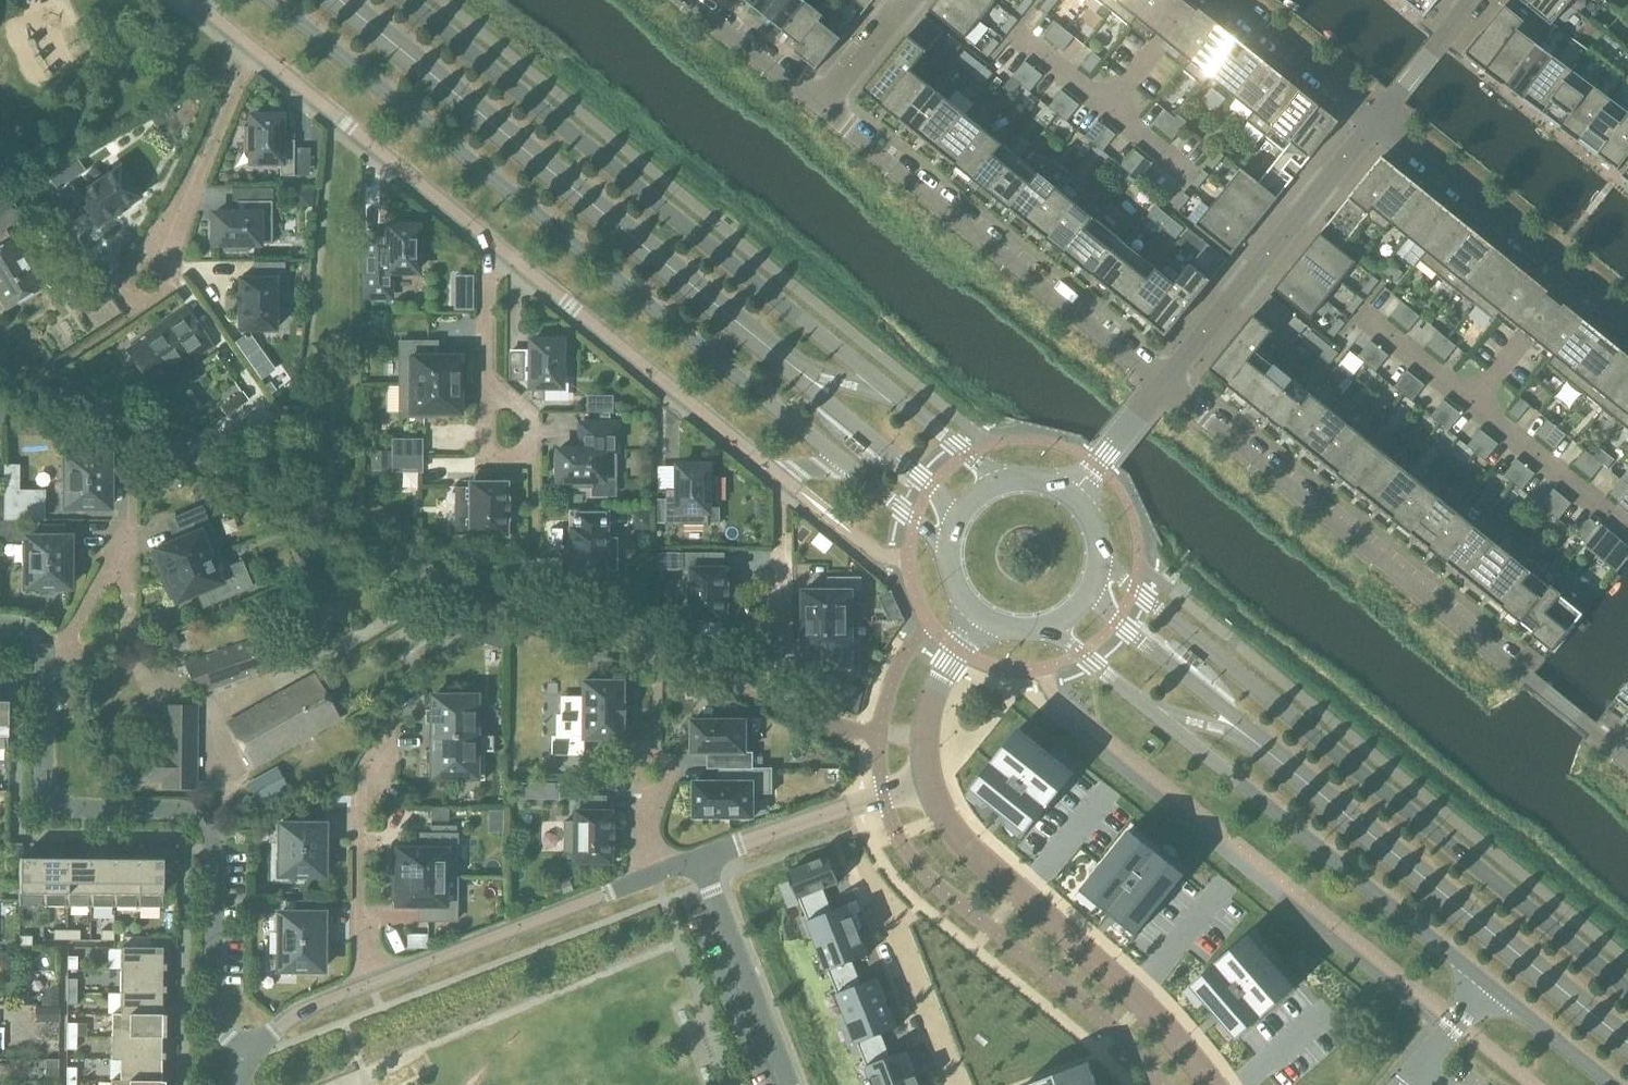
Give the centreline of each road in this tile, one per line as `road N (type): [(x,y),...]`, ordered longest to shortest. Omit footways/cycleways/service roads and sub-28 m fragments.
road 1 (residential): [(925,737),(839,727),(698,660),(429,571),(239,476),(0,373)]
road 2 (secondary): [(998,481),(408,0)]
road 3 (secondary): [(281,0),(860,472)]
road 4 (secondary): [(1627,990),(1101,559)]
road 5 (residential): [(1627,756),(1155,396)]
road 6 (secondary): [(1052,624),(1486,985)]
road 7 (residential): [(251,1056),(211,1011),(214,837),(207,819),(185,811),(73,809),(52,801),(42,780),(52,662)]
road 8 (residential): [(488,244),(779,472),(860,472)]
road 9 (residential): [(1155,396),(814,111)]
road 10 (residential): [(1211,1084),(1143,1005),(948,824),(930,778)]
road 11 (residential): [(1155,396),(1381,116)]
road 12 (residential): [(488,244),(486,383),(532,419),(538,552)]
road 13 (residential): [(1627,318),(1381,116)]
road 14 (residential): [(360,988),(655,875)]
road 15 (residential): [(250,51),(488,244)]
road 16 (residential): [(250,51),(162,298)]
road 17 (residential): [(698,858),(930,778)]
road 18 (residential): [(698,858),(793,1084)]
road 19 (residential): [(872,870),(958,1084)]
road 20 (residential): [(358,773),(360,988)]
road 21 (residential): [(52,662),(133,636),(132,519)]
road 22 (residential): [(1381,116),(1238,0)]
road 23 (residential): [(814,111),(680,0)]
road 24 (residential): [(132,519),(52,662)]
road 25 (residential): [(655,875),(659,714)]
road 26 (secondary): [(1486,985),(1610,1084)]
road 27 (residential): [(1381,116),(1475,0)]
road 28 (residential): [(907,0),(814,111)]
road 29 (residential): [(925,737),(930,703),(977,613)]
road 30 (residential): [(251,1056),(294,1014),(360,988)]
road 31 (residential): [(1072,493),(1155,396)]

